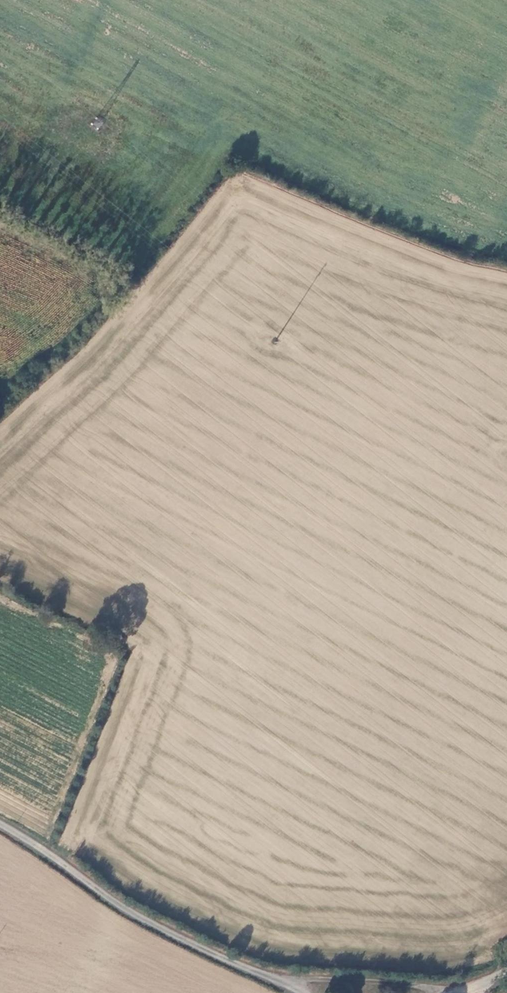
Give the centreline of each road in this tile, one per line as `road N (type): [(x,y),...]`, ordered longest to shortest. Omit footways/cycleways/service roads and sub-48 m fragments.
road 1 (unclassified): [(299,992),(134,912),(0,824)]

